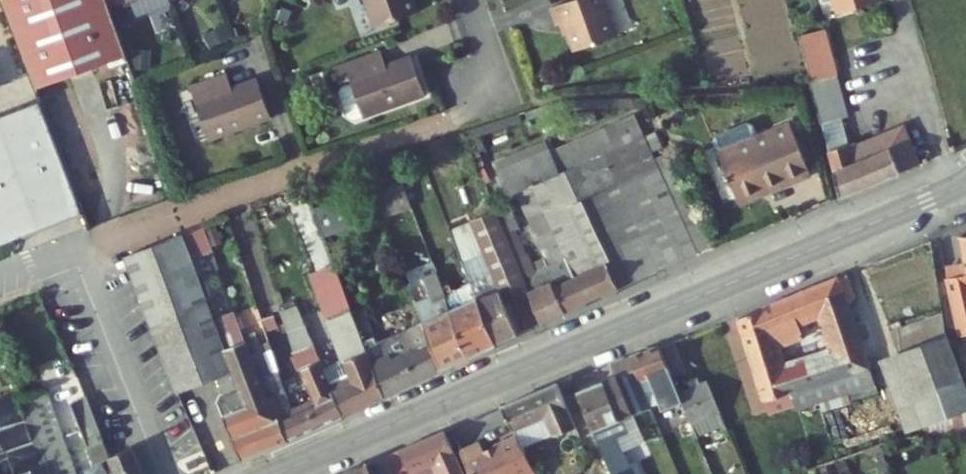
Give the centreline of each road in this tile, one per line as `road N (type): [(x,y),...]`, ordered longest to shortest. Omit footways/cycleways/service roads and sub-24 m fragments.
road 1 (tertiary): [(965,183),(277,473)]

